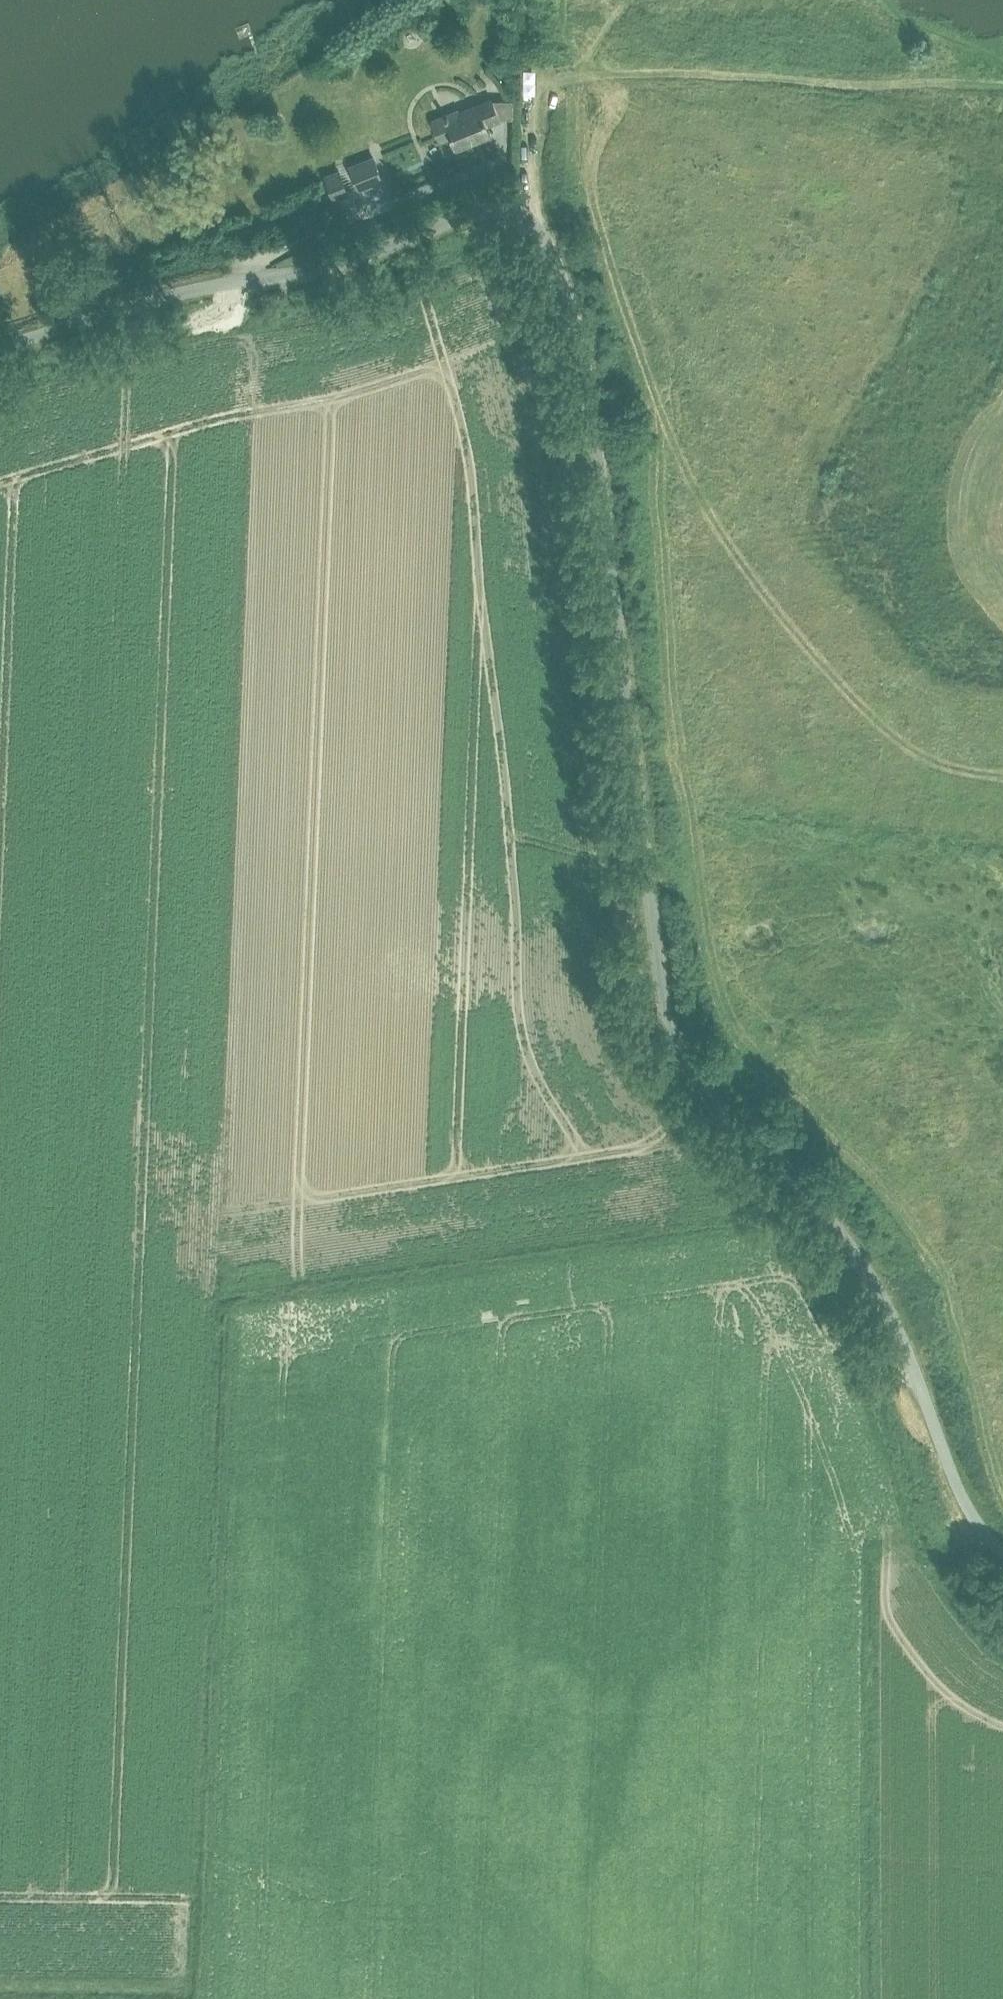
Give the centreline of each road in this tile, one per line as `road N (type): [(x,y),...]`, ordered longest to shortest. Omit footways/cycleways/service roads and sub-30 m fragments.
road 1 (unclassified): [(0,350),(134,304),(320,267),(475,213),(514,216),(538,233),(567,295),(586,378),(674,1039),(711,1093),(858,1257),(910,1359),(969,1510),(1002,1551)]

